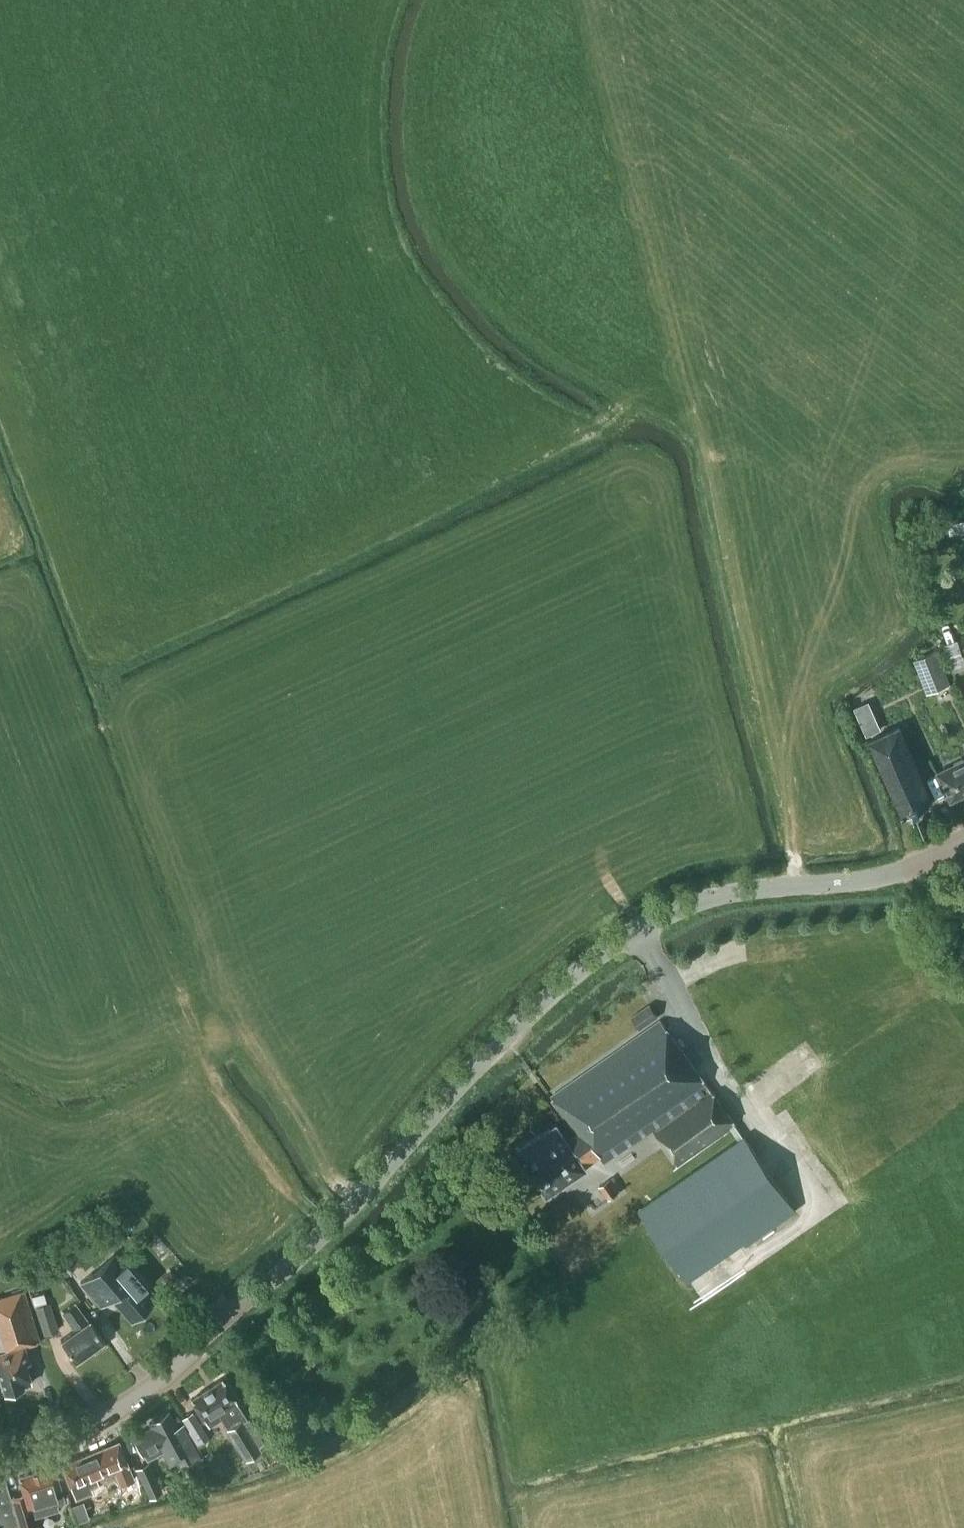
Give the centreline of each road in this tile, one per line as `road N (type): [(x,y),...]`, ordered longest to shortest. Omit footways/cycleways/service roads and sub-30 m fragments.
road 1 (tertiary): [(0,1459),(111,1413),(201,1359),(317,1250),(500,1042),(635,930),(719,894),(860,879),(963,840)]

